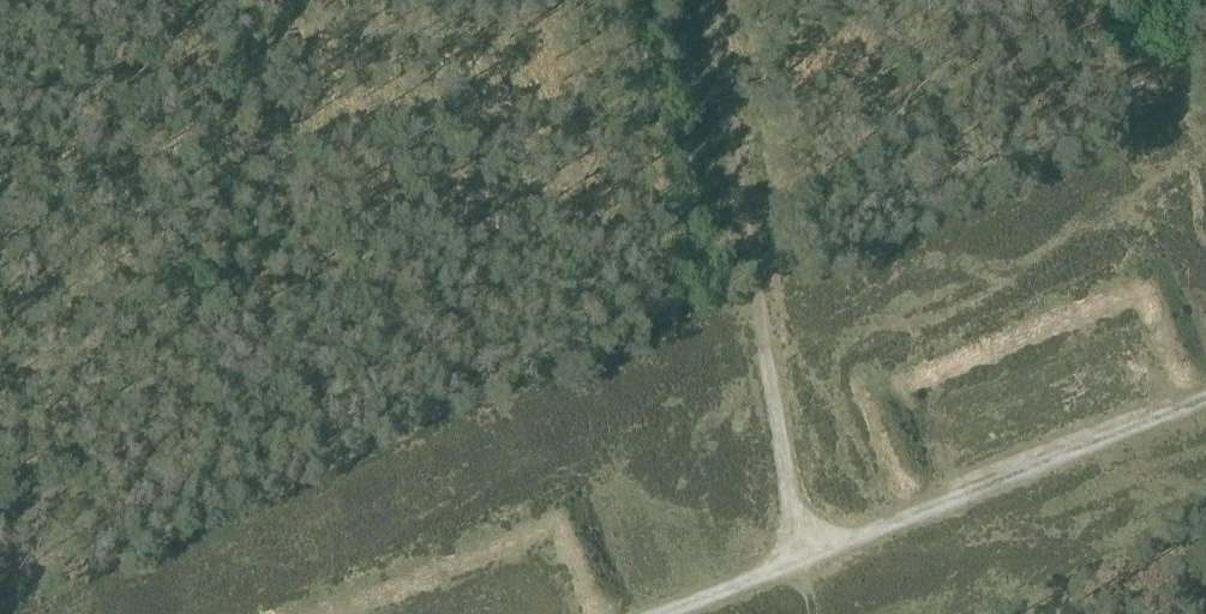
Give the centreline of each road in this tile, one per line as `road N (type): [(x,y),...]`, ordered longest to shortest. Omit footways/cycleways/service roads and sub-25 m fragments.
road 1 (track): [(698,0),(790,589)]
road 2 (track): [(728,613),(1205,420)]

